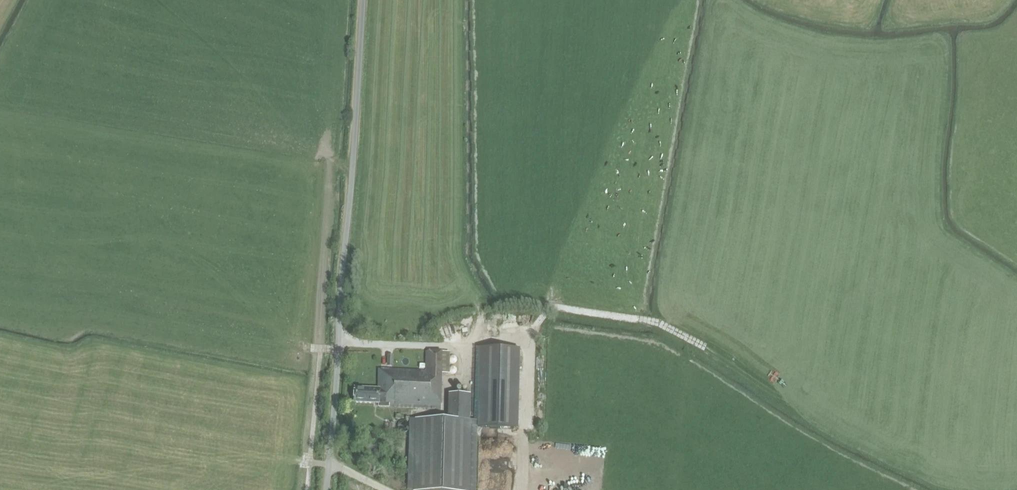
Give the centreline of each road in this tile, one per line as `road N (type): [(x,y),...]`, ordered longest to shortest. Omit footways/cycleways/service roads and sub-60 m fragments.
road 1 (unclassified): [(326,489),(363,0)]

